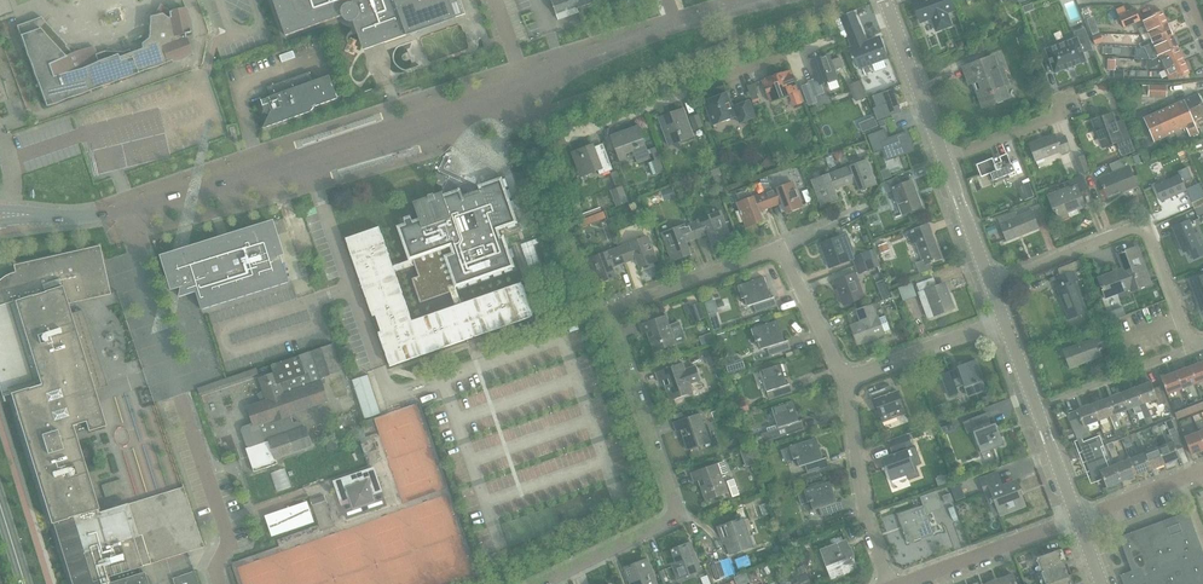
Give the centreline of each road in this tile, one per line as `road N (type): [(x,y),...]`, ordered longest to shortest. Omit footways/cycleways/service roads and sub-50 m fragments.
road 1 (residential): [(539,583),(676,511),(613,324),(619,309),(778,251),(843,378)]
road 2 (tertiary): [(124,211),(306,163),(526,88)]
road 3 (residential): [(124,211),(226,531),(220,583)]
road 4 (tertiary): [(990,281),(887,0)]
road 5 (residential): [(1191,346),(1143,223),(990,281)]
road 6 (residential): [(887,583),(861,502),(843,378)]
road 7 (residential): [(895,583),(1076,516)]
road 8 (residential): [(843,378),(1003,316)]
road 9 (residential): [(1036,409),(1191,346)]
road 10 (tertiary): [(526,88),(676,24)]
road 11 (residential): [(1076,516),(1202,469)]

